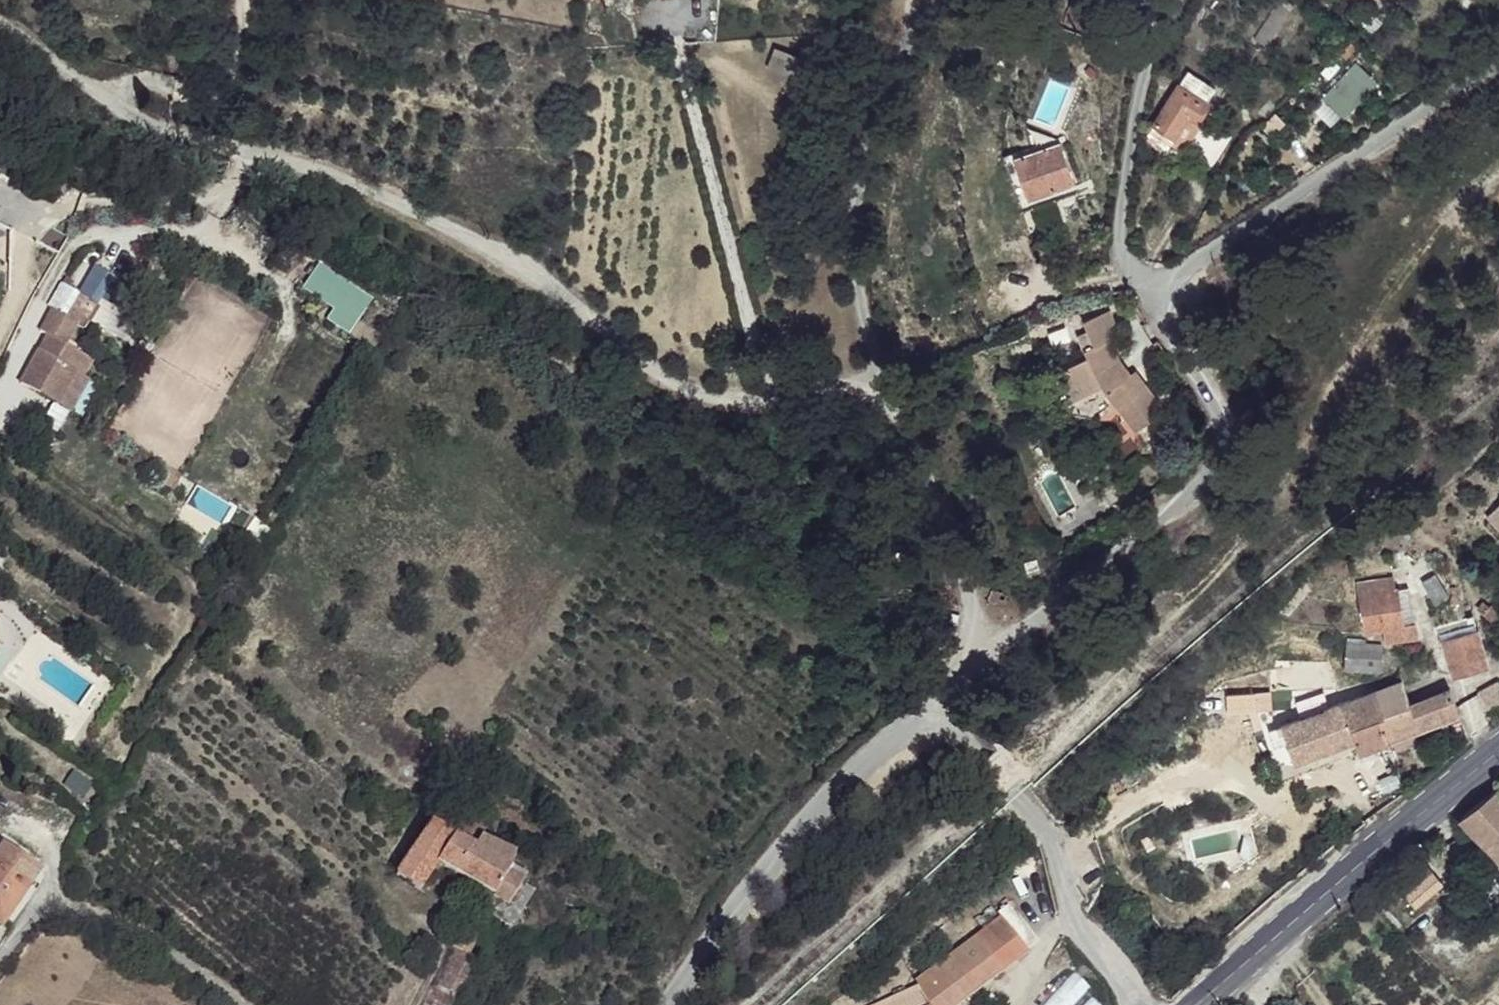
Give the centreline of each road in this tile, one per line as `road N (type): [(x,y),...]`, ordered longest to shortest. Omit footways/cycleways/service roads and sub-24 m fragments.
road 1 (unclassified): [(0,23),(126,116),(306,167),(498,247),(596,319),(680,400),(724,409),(796,406),(887,389)]
road 2 (unclassified): [(985,656),(1222,460),(1231,419),(1176,314),(1177,296)]
road 3 (unclassified): [(1177,296),(1179,277),(1498,51)]
road 4 (unclassified): [(887,389),(856,251),(858,189),(887,79),(921,0)]
road 5 (primary): [(1498,756),(1191,1004)]
road 6 (unclassified): [(673,1004),(855,773),(929,708)]
road 7 (unclassified): [(929,708),(987,758),(1052,835),(1073,918),(1127,1004)]
road 8 (unclassified): [(1177,296),(1133,270),(1120,247),(1120,206),(1143,78),(1180,0)]
road 9 (residential): [(247,1004),(80,898),(43,893),(0,948)]
road 10 (unclassified): [(985,656),(887,389)]

